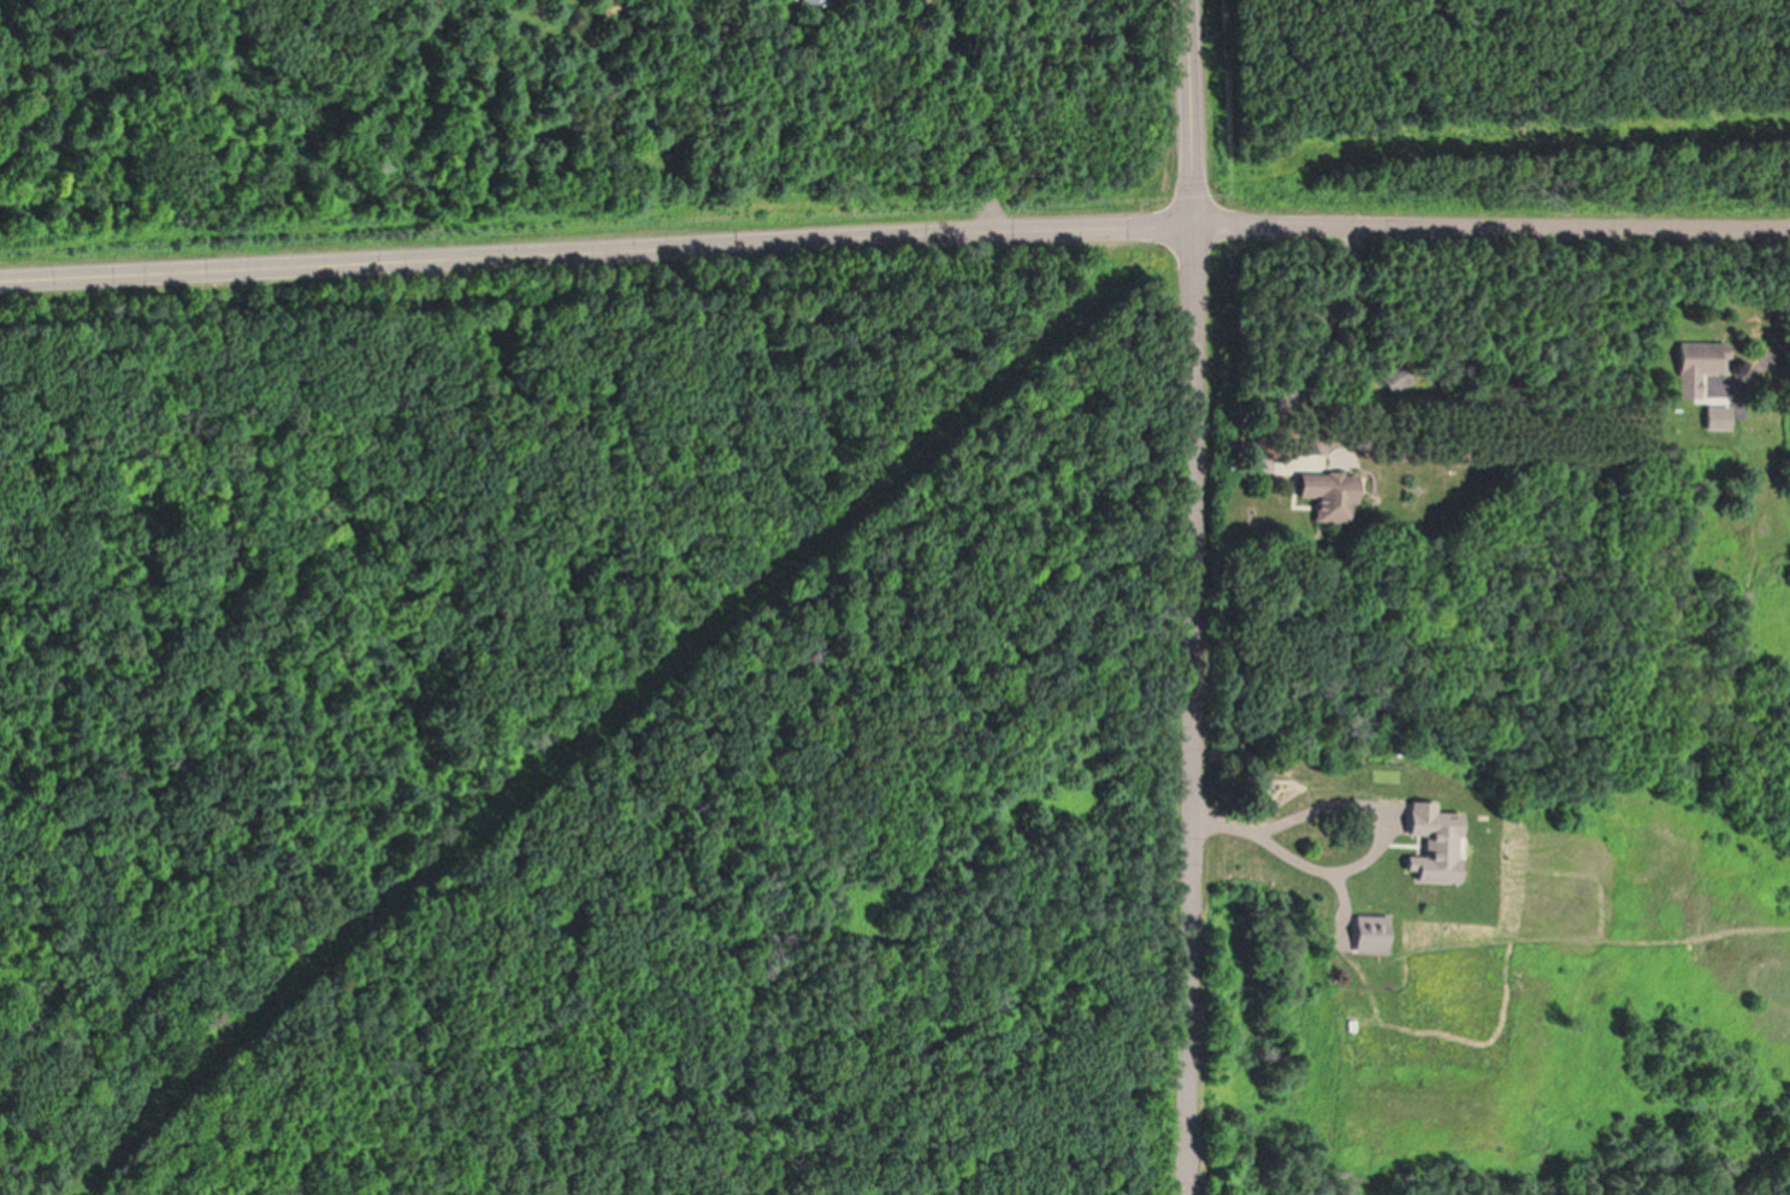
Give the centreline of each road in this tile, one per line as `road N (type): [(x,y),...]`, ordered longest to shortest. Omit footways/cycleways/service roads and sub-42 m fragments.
road 1 (residential): [(0,280),(1159,226),(1789,231)]
road 2 (residential): [(1186,0),(1195,487),(1184,1194)]

